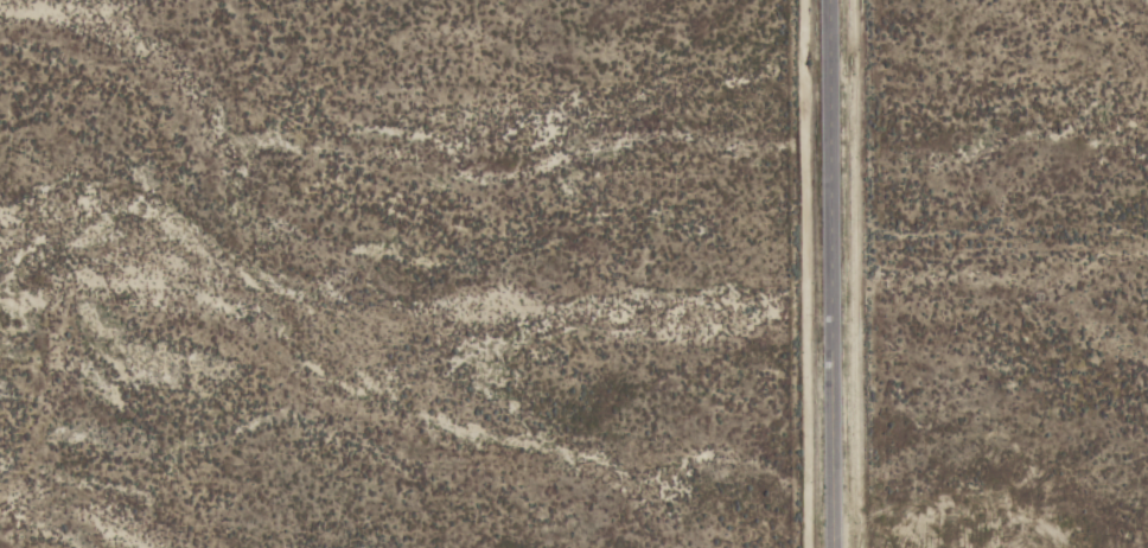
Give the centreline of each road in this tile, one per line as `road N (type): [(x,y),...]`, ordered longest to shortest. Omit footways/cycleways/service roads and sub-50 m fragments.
road 1 (tertiary): [(827,0),(829,547)]

